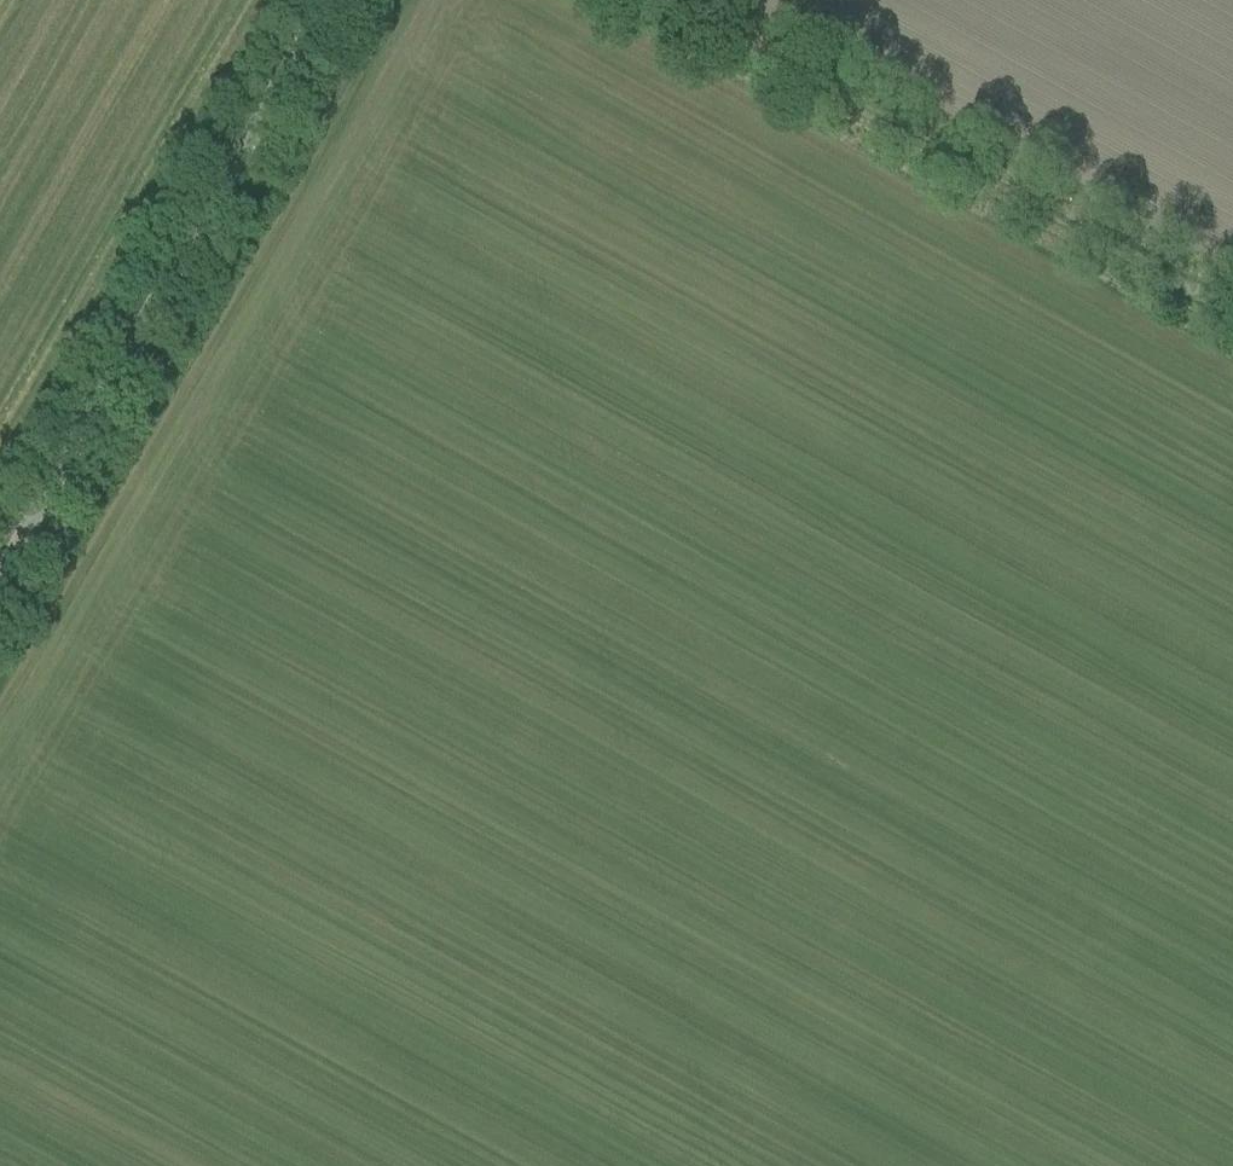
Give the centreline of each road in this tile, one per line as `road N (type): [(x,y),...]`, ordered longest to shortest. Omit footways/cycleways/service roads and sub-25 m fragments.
road 1 (unclassified): [(0,582),(329,0)]

